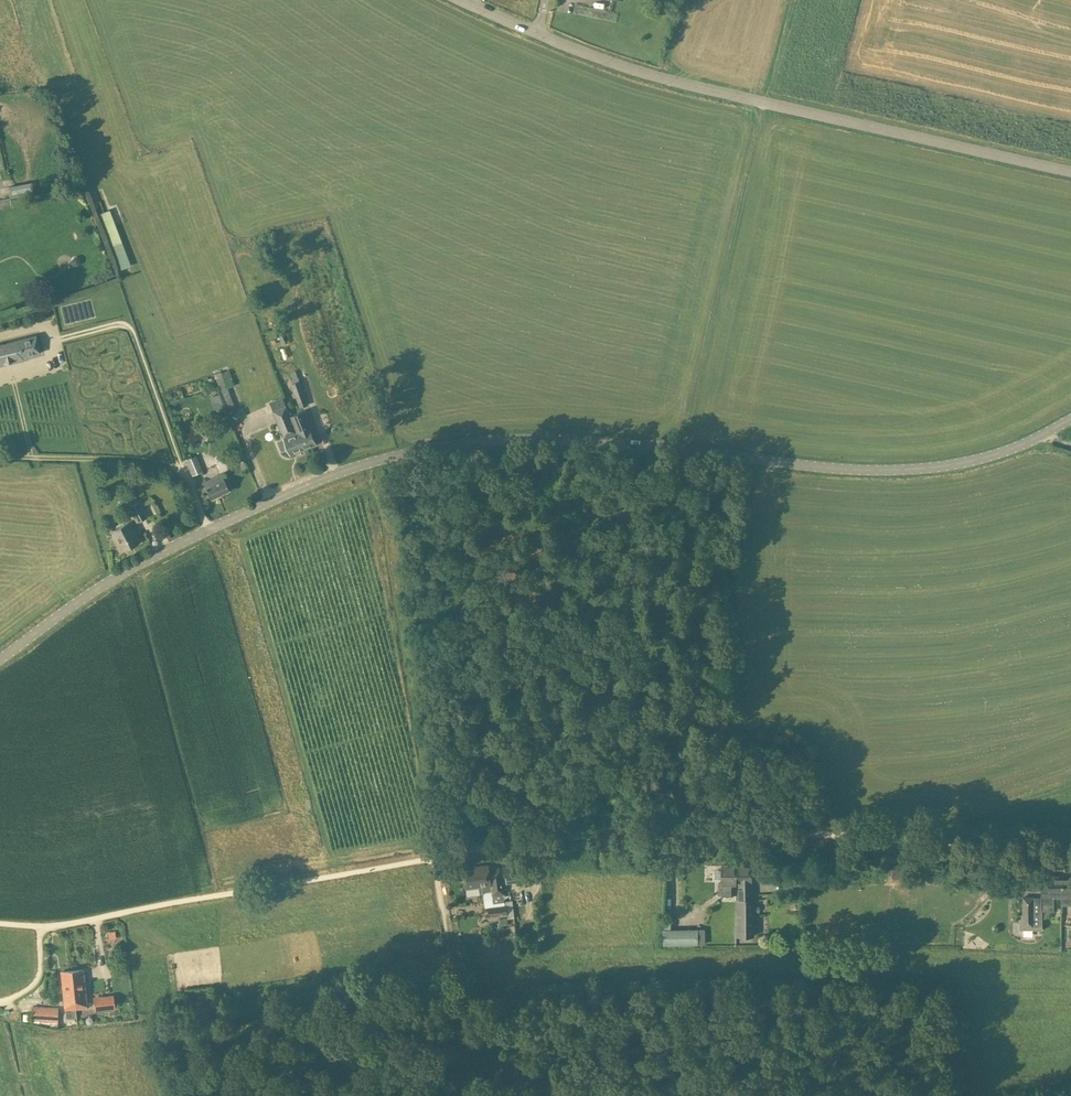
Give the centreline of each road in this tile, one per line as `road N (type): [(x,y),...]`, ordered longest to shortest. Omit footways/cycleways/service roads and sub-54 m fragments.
road 1 (tertiary): [(681,449),(503,440),(368,462),(137,565),(0,659)]
road 2 (unclassified): [(539,35),(642,73),(1070,170)]
road 3 (track): [(41,927),(436,857)]
road 4 (tertiary): [(681,449),(920,469),(976,459),(1070,417)]
road 5 (track): [(598,829),(649,824),(923,841)]
road 6 (track): [(208,529),(176,471),(124,460),(0,456)]
road 7 (track): [(436,857),(462,1095)]
road 8 (track): [(436,857),(598,829)]

